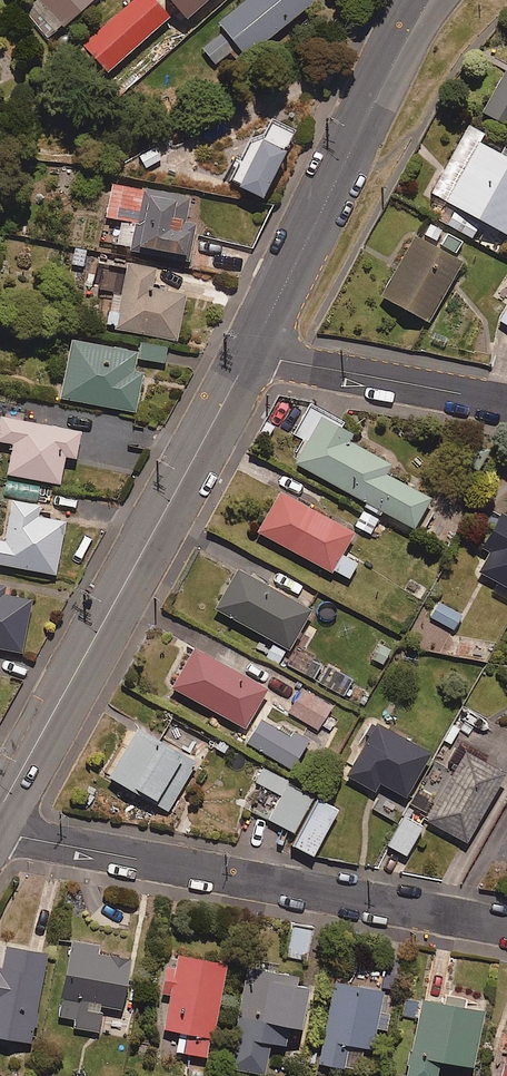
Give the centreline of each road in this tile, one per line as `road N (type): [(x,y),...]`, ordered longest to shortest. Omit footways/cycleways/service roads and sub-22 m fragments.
road 1 (tertiary): [(0,809),(252,350)]
road 2 (residential): [(0,834),(506,925)]
road 3 (tertiary): [(252,350),(431,0)]
road 4 (residential): [(506,401),(252,350)]

